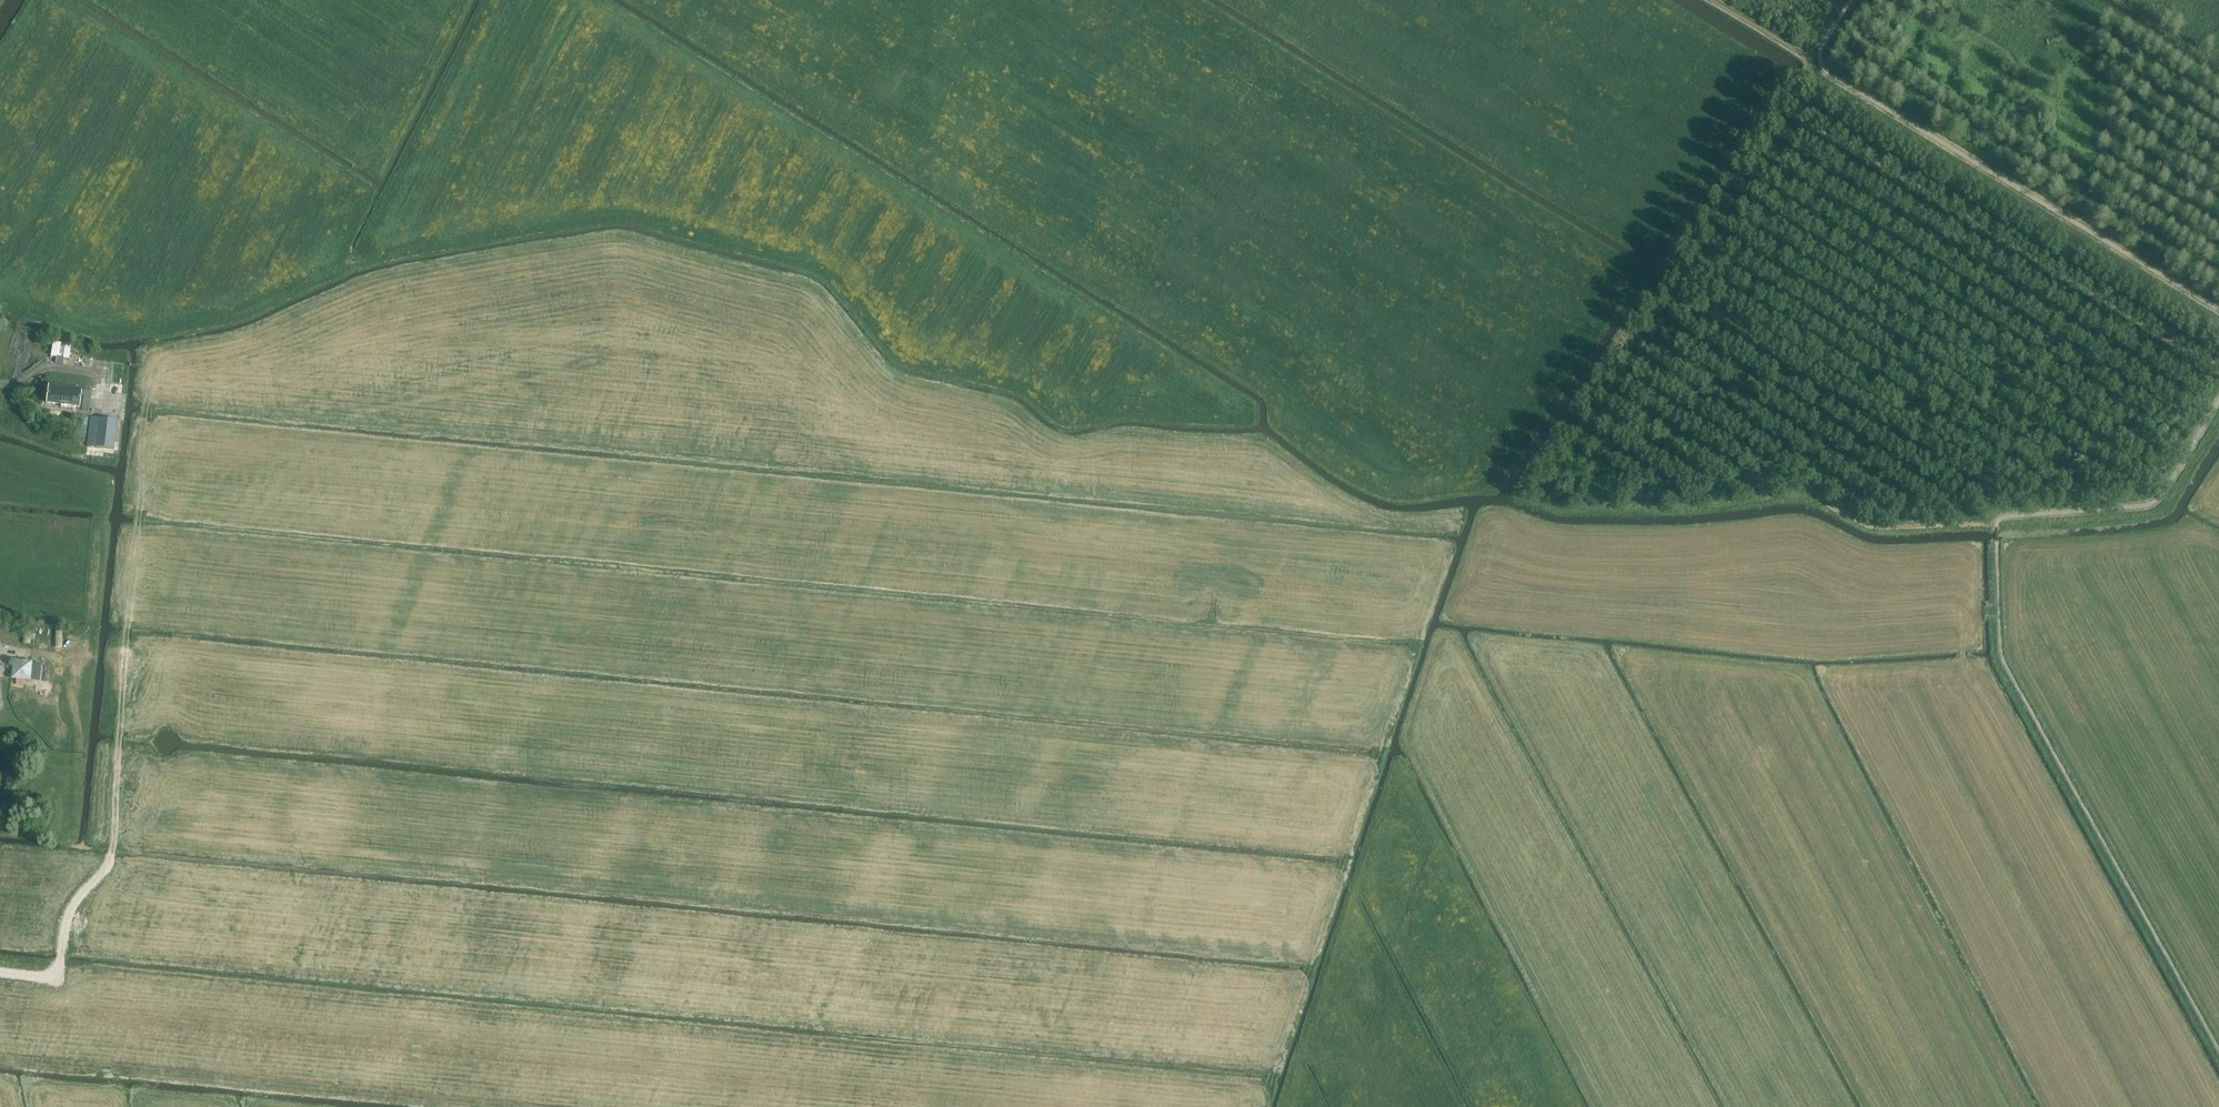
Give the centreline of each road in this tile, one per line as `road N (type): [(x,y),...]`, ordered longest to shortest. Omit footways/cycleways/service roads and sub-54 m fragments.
road 1 (track): [(127,619),(110,864),(69,915),(60,969),(47,976),(0,971)]

